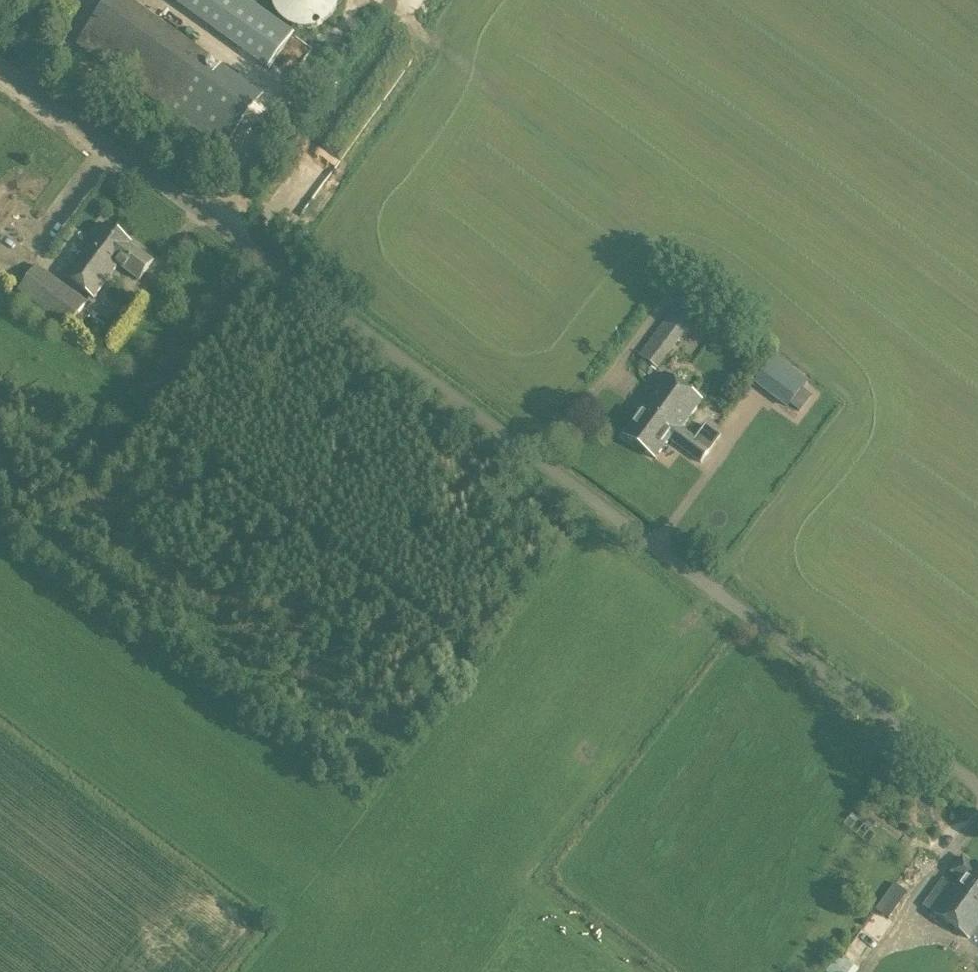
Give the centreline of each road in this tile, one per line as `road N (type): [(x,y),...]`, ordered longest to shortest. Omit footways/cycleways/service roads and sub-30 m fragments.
road 1 (unclassified): [(977,816),(432,383),(0,62)]

